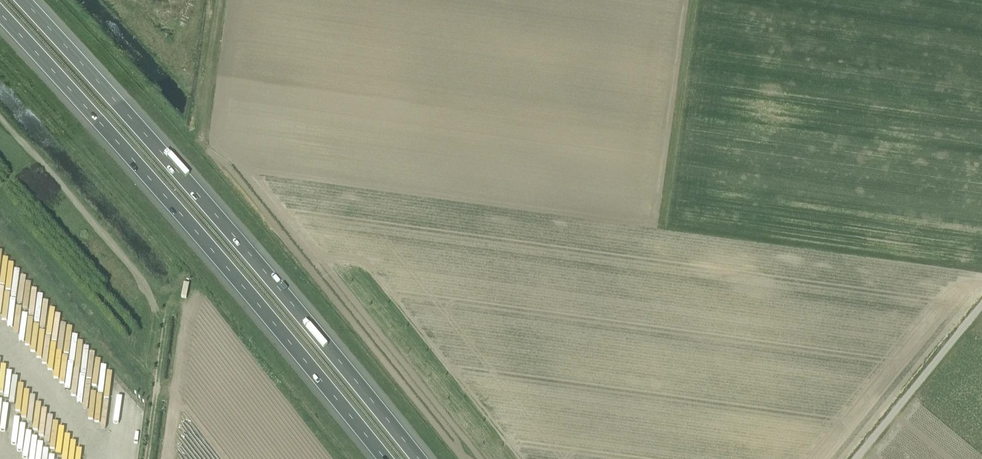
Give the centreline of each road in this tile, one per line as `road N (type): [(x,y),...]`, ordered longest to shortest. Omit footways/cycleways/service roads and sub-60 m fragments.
road 1 (motorway): [(416,458),(22,0)]
road 2 (motorway): [(0,14),(384,458)]
road 3 (track): [(164,458),(185,310),(166,308),(156,391)]
road 4 (track): [(692,0),(660,230)]
road 5 (track): [(856,458),(981,304)]
road 6 (track): [(218,0),(199,139)]

